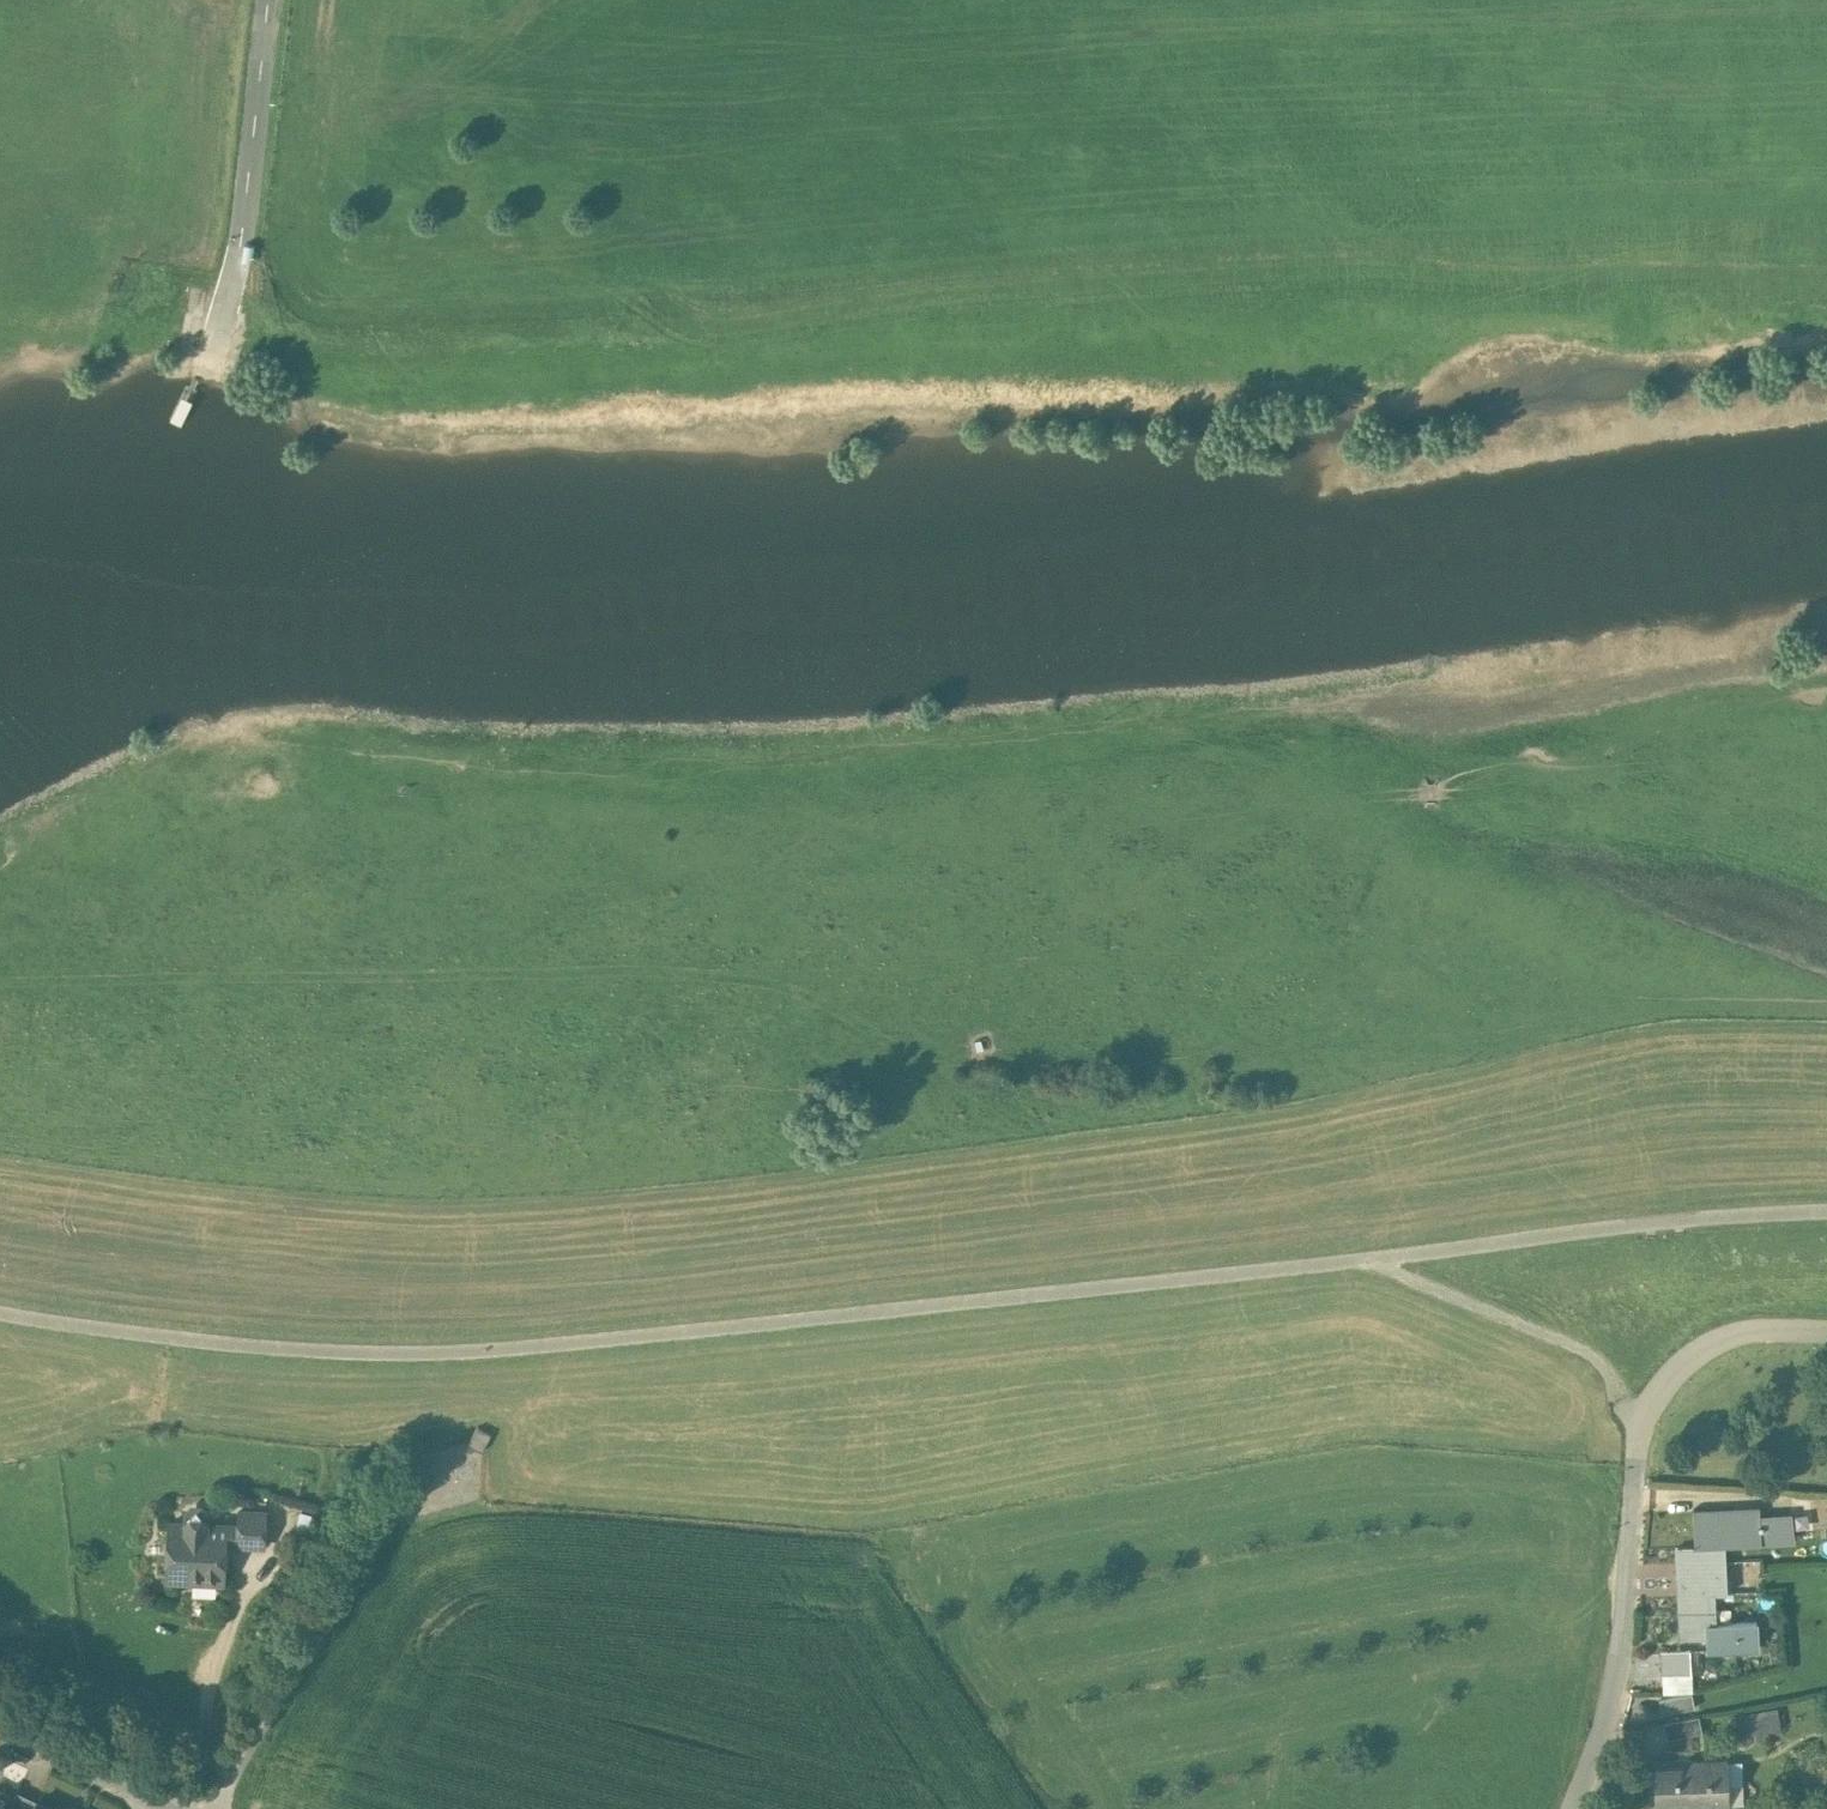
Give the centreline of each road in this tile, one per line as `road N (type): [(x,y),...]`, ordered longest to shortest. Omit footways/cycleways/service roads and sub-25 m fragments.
road 1 (unclassified): [(1573,1808),(1615,1706),(1638,1430),(1694,1355),(1727,1333),(1764,1323),(1826,1327)]
road 2 (unclassified): [(208,374),(254,164),(270,0)]
road 3 (residential): [(0,1730),(126,1785)]

